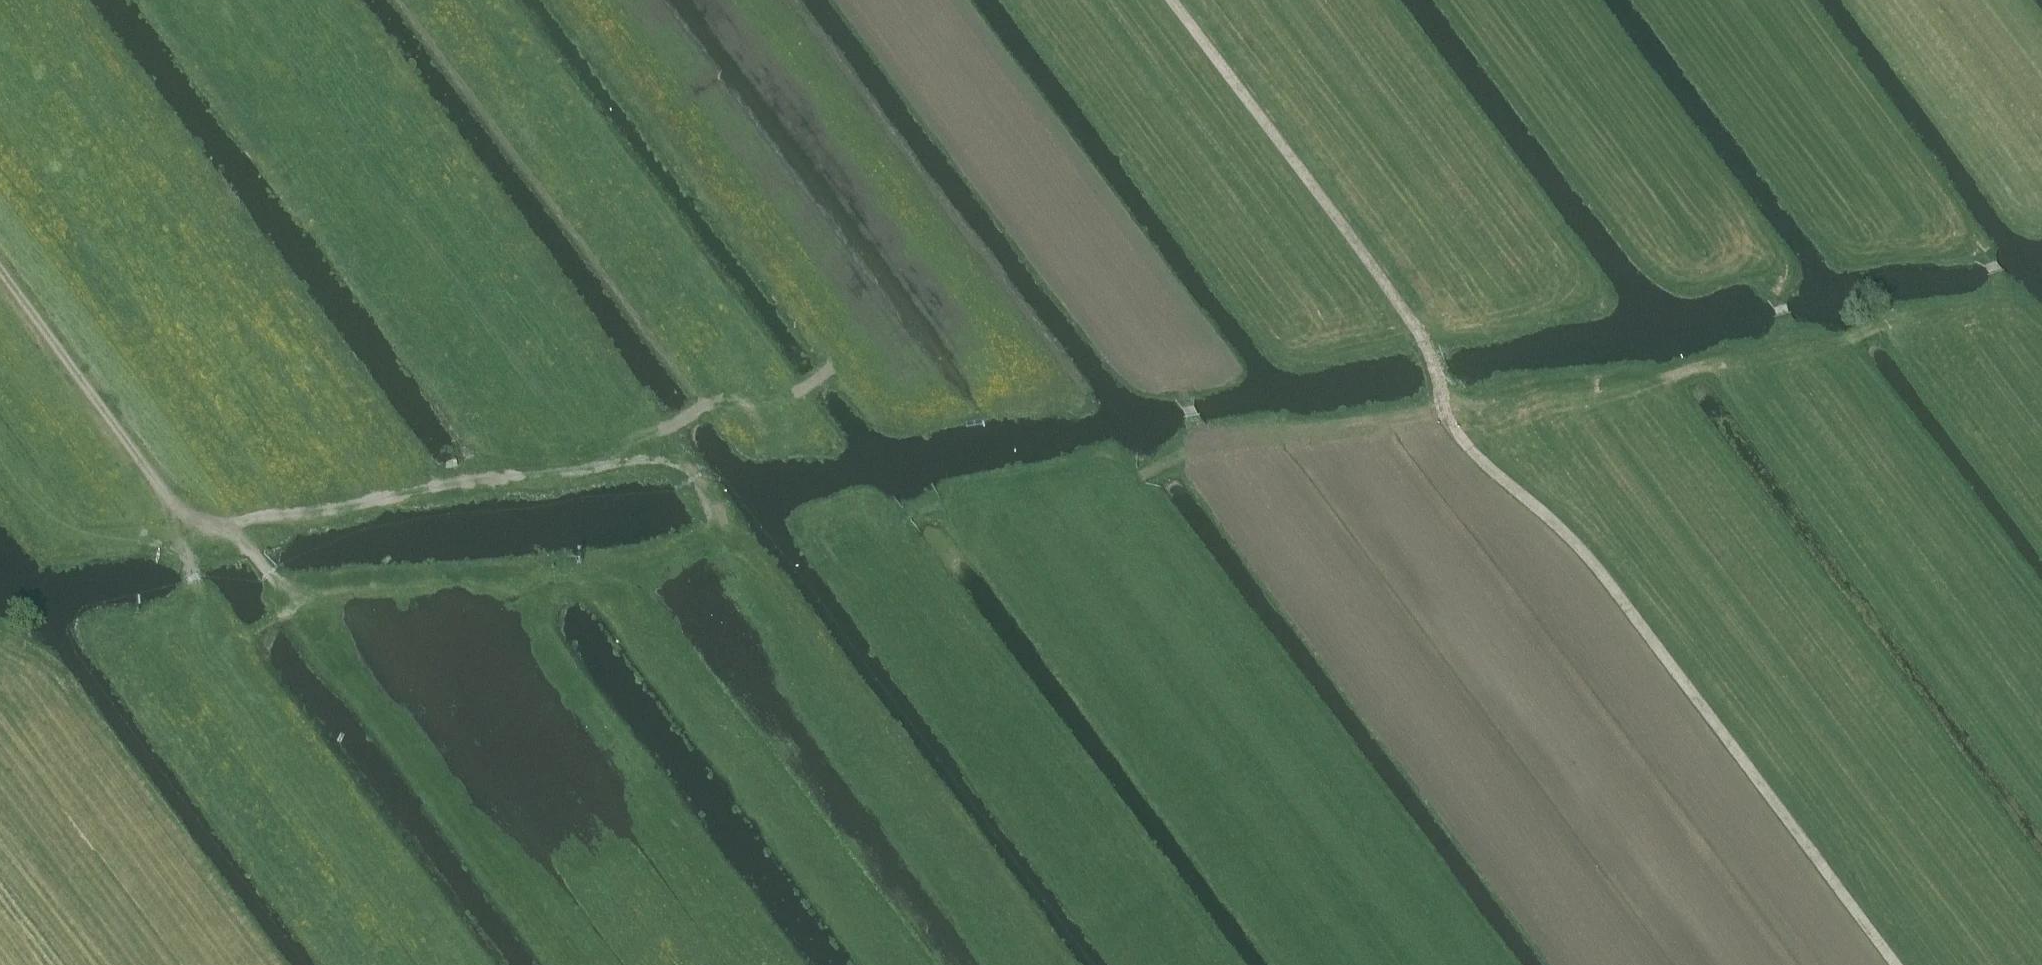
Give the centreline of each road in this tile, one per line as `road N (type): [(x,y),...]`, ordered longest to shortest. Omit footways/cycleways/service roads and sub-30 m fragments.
road 1 (track): [(1893,964),(1565,534),(1445,421),(1400,303),(1172,0)]

